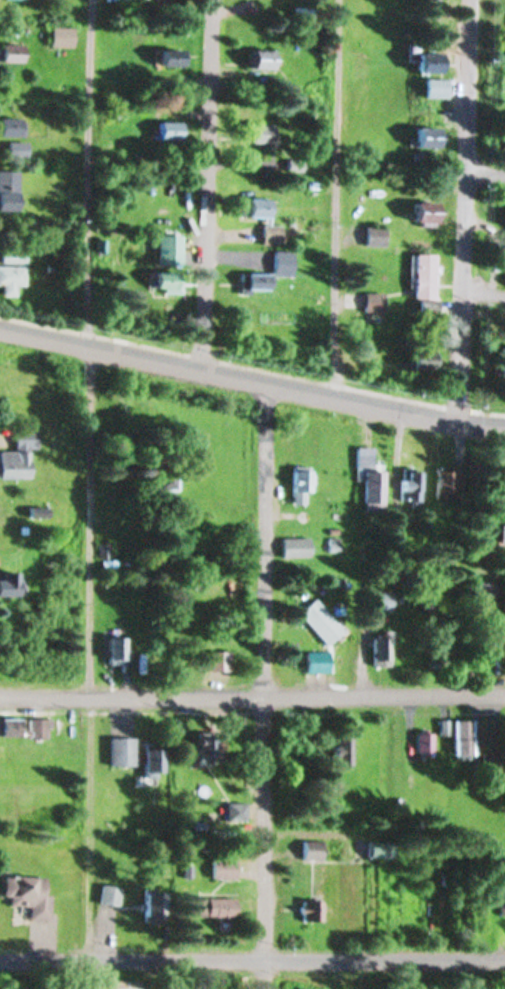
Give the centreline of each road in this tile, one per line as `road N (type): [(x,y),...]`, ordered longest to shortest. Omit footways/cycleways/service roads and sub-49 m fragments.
road 1 (residential): [(262,988),(250,701),(259,381)]
road 2 (tertiary): [(504,424),(459,422),(0,328)]
road 3 (residential): [(504,693),(250,701),(0,697)]
road 4 (residential): [(504,962),(0,955)]
road 5 (residential): [(459,422),(474,0)]
road 6 (residential): [(195,370),(205,0)]

